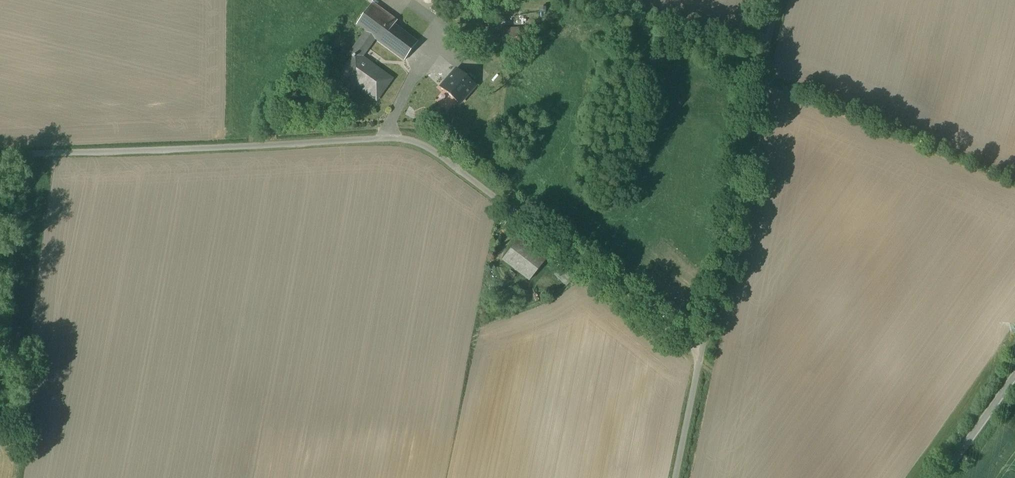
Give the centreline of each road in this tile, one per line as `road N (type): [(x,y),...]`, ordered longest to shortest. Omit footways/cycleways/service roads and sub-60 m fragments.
road 1 (unclassified): [(0,157),(416,140),(700,345)]
road 2 (unclassified): [(700,345),(775,0)]
road 3 (unclassified): [(673,477),(700,345)]
road 4 (unclassified): [(1014,376),(941,477)]

